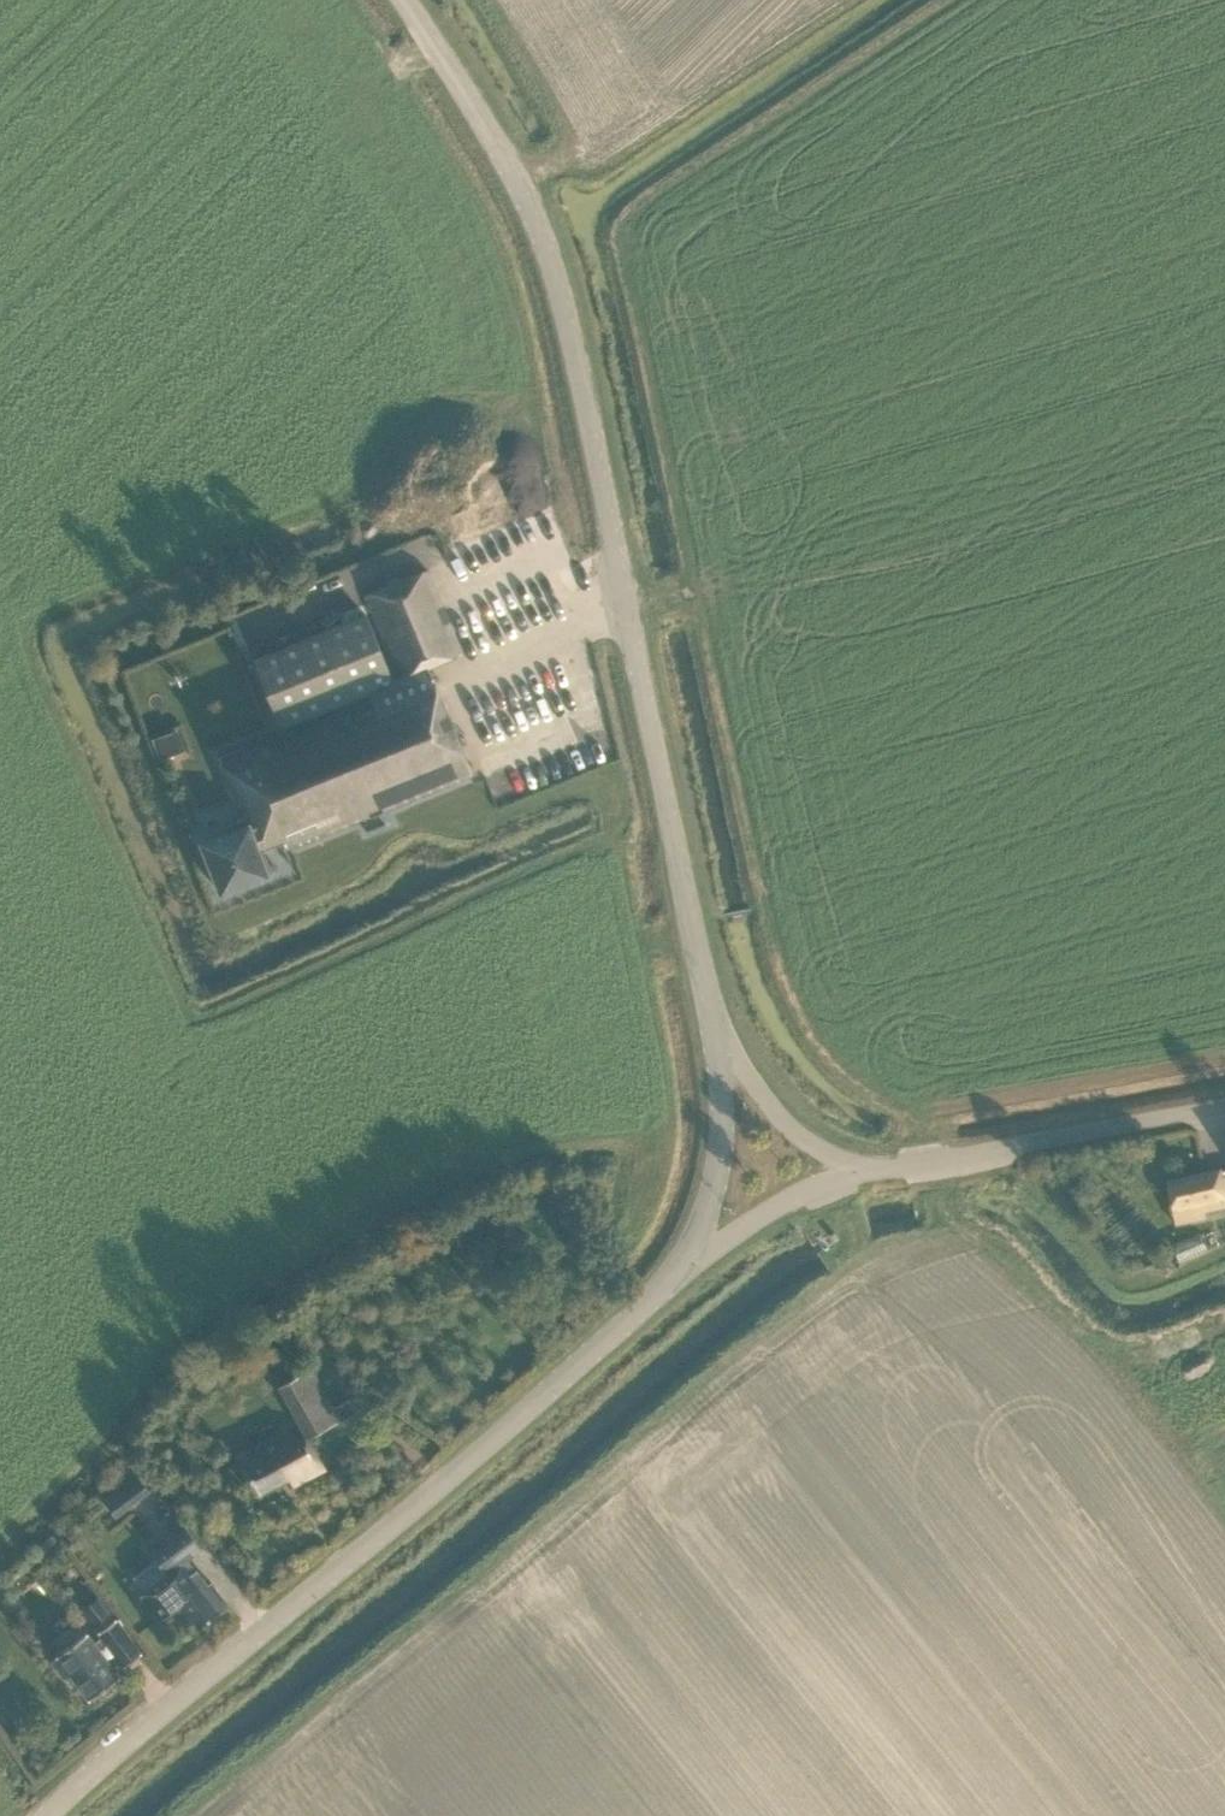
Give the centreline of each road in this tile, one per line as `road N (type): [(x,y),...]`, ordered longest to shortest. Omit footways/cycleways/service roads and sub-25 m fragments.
road 1 (tertiary): [(715,1029),(554,276),(517,181),(402,0)]
road 2 (tertiary): [(38,1815),(637,1314)]
road 3 (tertiary): [(878,1173),(1224,1107)]
road 4 (tertiary): [(637,1314),(702,1217),(718,1149),(715,1029)]
road 5 (tertiary): [(637,1314),(729,1236),(781,1204),(878,1173)]
road 6 (tertiary): [(878,1173),(817,1148),(764,1098),(715,1029)]

